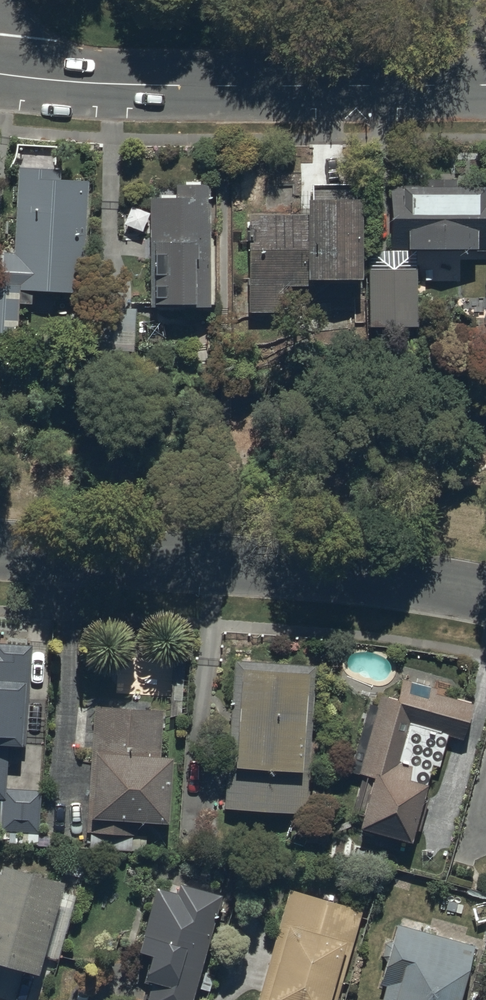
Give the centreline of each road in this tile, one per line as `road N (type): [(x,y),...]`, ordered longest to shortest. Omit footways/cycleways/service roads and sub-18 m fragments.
road 1 (residential): [(0,551),(347,575),(485,596)]
road 2 (tertiary): [(0,74),(108,85),(485,84)]

